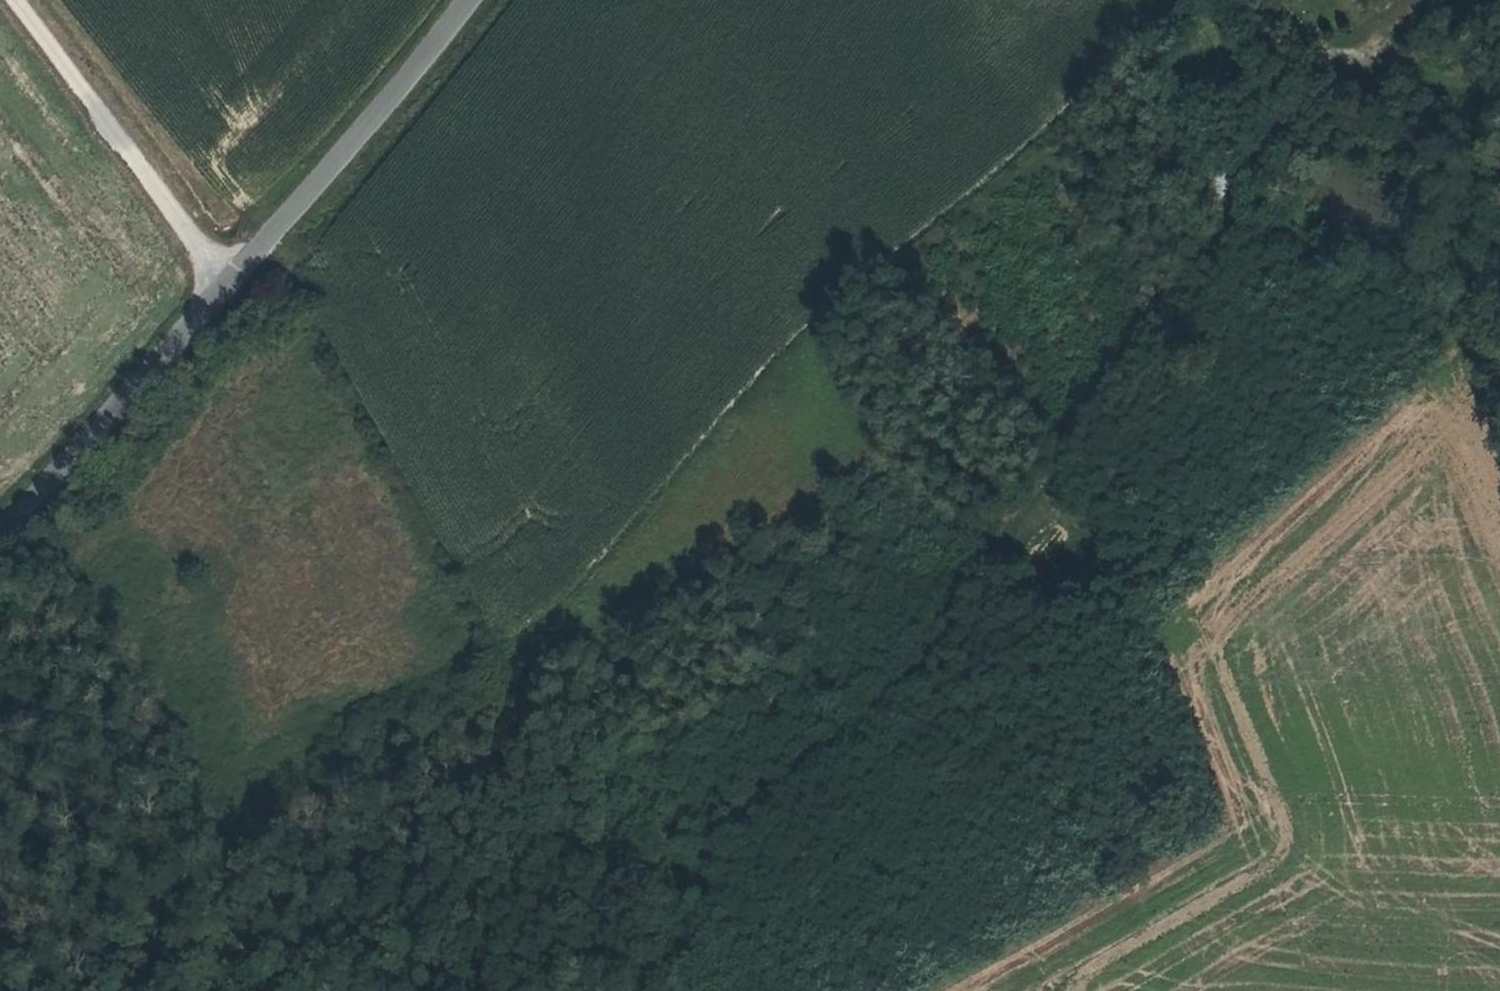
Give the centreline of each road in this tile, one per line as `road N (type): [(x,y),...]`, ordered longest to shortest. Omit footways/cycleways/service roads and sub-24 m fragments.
road 1 (unclassified): [(470,0),(0,566)]
road 2 (track): [(230,291),(7,0)]

